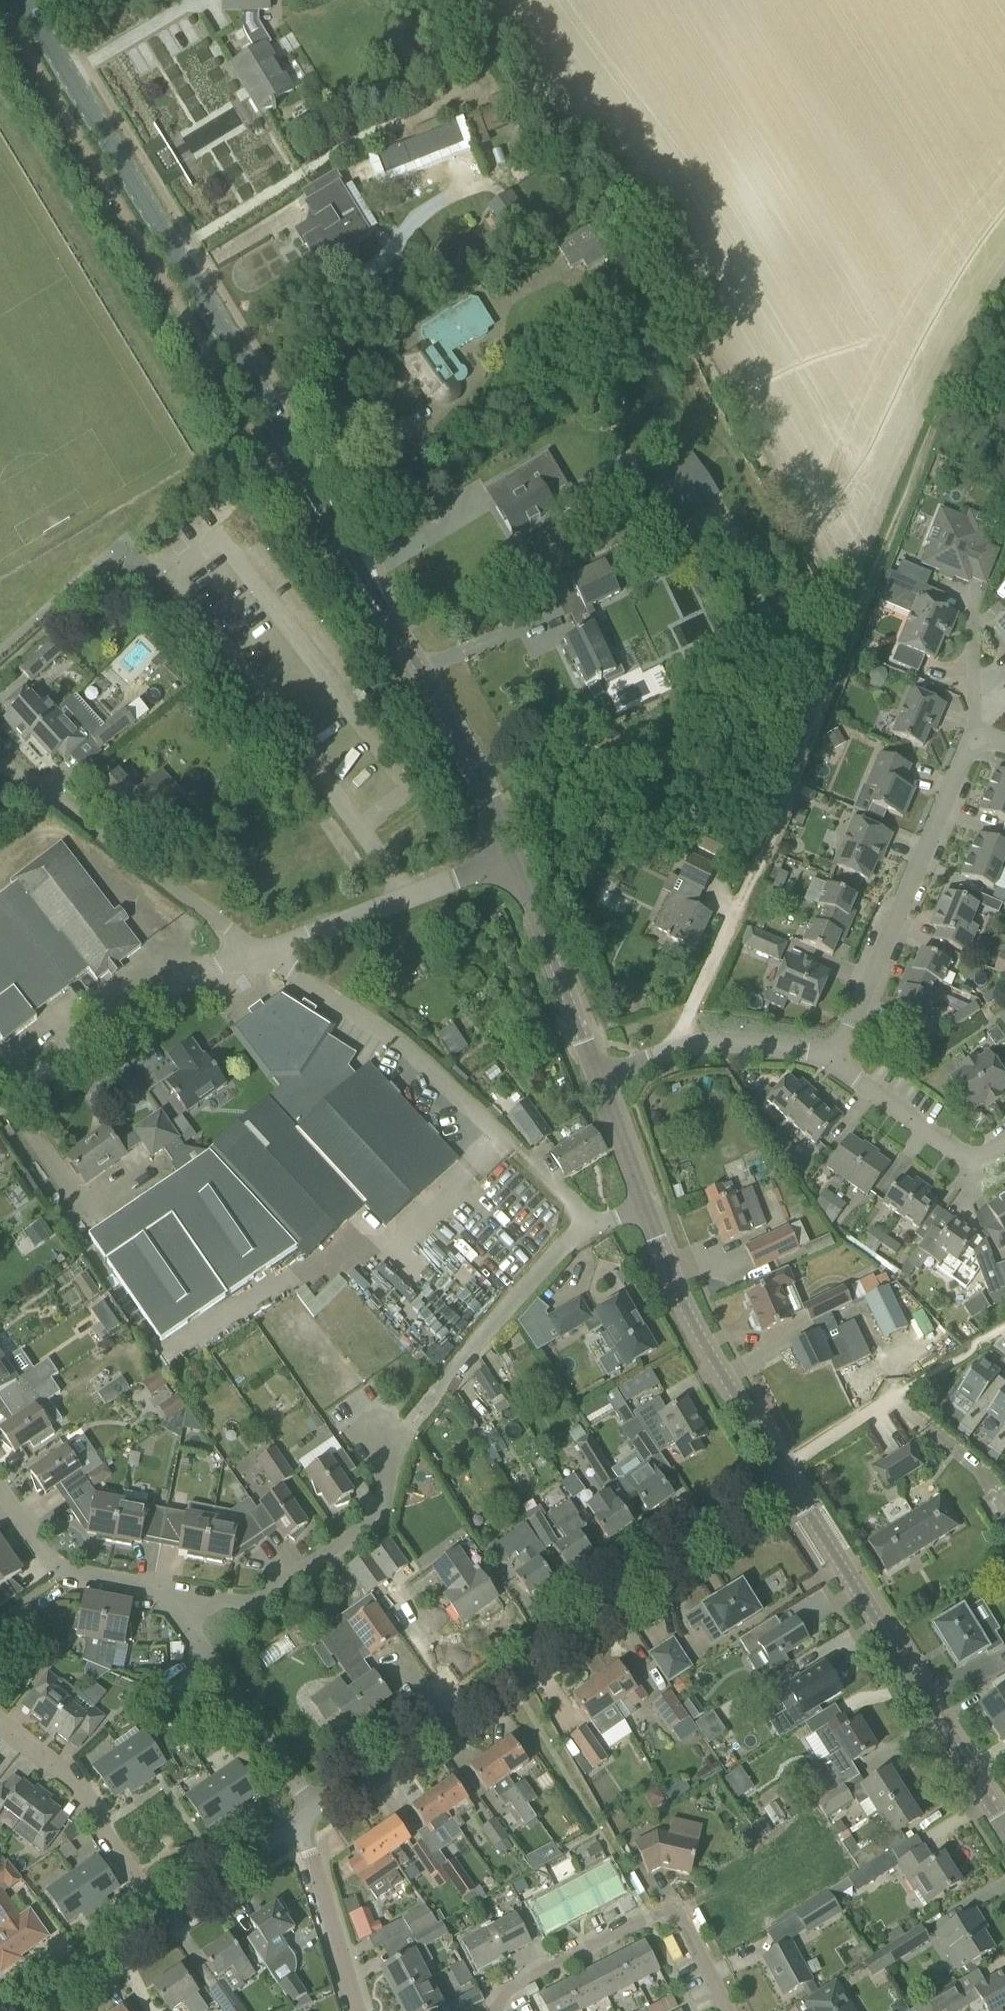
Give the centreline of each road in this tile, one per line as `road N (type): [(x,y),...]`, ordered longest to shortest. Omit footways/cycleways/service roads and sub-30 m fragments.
road 1 (tertiary): [(514,855),(466,746),(22,0)]
road 2 (track): [(674,1050),(827,706),(957,378),(1004,290)]
road 3 (unclassified): [(318,1809),(788,1480)]
road 4 (tertiary): [(1004,1827),(788,1480)]
road 5 (residential): [(835,1060),(976,732)]
road 6 (residential): [(162,1589),(254,1604),(376,1522),(407,1428)]
road 7 (residential): [(515,1147),(379,1027),(257,949)]
road 8 (residential): [(727,2010),(671,1909),(509,1989),(491,2010)]
road 9 (residential): [(257,949),(0,763)]
road 10 (tertiary): [(788,1480),(697,1336),(645,1208)]
road 11 (residential): [(0,1101),(195,977),(257,949)]
road 12 (residential): [(590,1223),(527,1283),(407,1428)]
road 13 (residential): [(257,949),(514,855)]
road 14 (residential): [(318,1809),(162,1589)]
road 15 (residential): [(162,1915),(55,1766),(0,1724)]
road 16 (unclassified): [(595,1079),(674,1050),(718,1046),(835,1060)]
road 17 (tertiary): [(595,1079),(514,855)]
road 18 (residential): [(835,1060),(969,1168),(1004,1144)]
road 19 (residential): [(162,1589),(54,1567),(0,1493)]
road 20 (residential): [(355,2010),(302,1821)]
road 21 (unclassified): [(162,1915),(302,1821)]
road 22 (unclassified): [(27,2010),(162,1915)]
road 23 (track): [(781,1469),(901,1391)]
road 24 (tertiary): [(645,1208),(595,1079)]
road 25 (unclassified): [(976,732),(972,612)]

